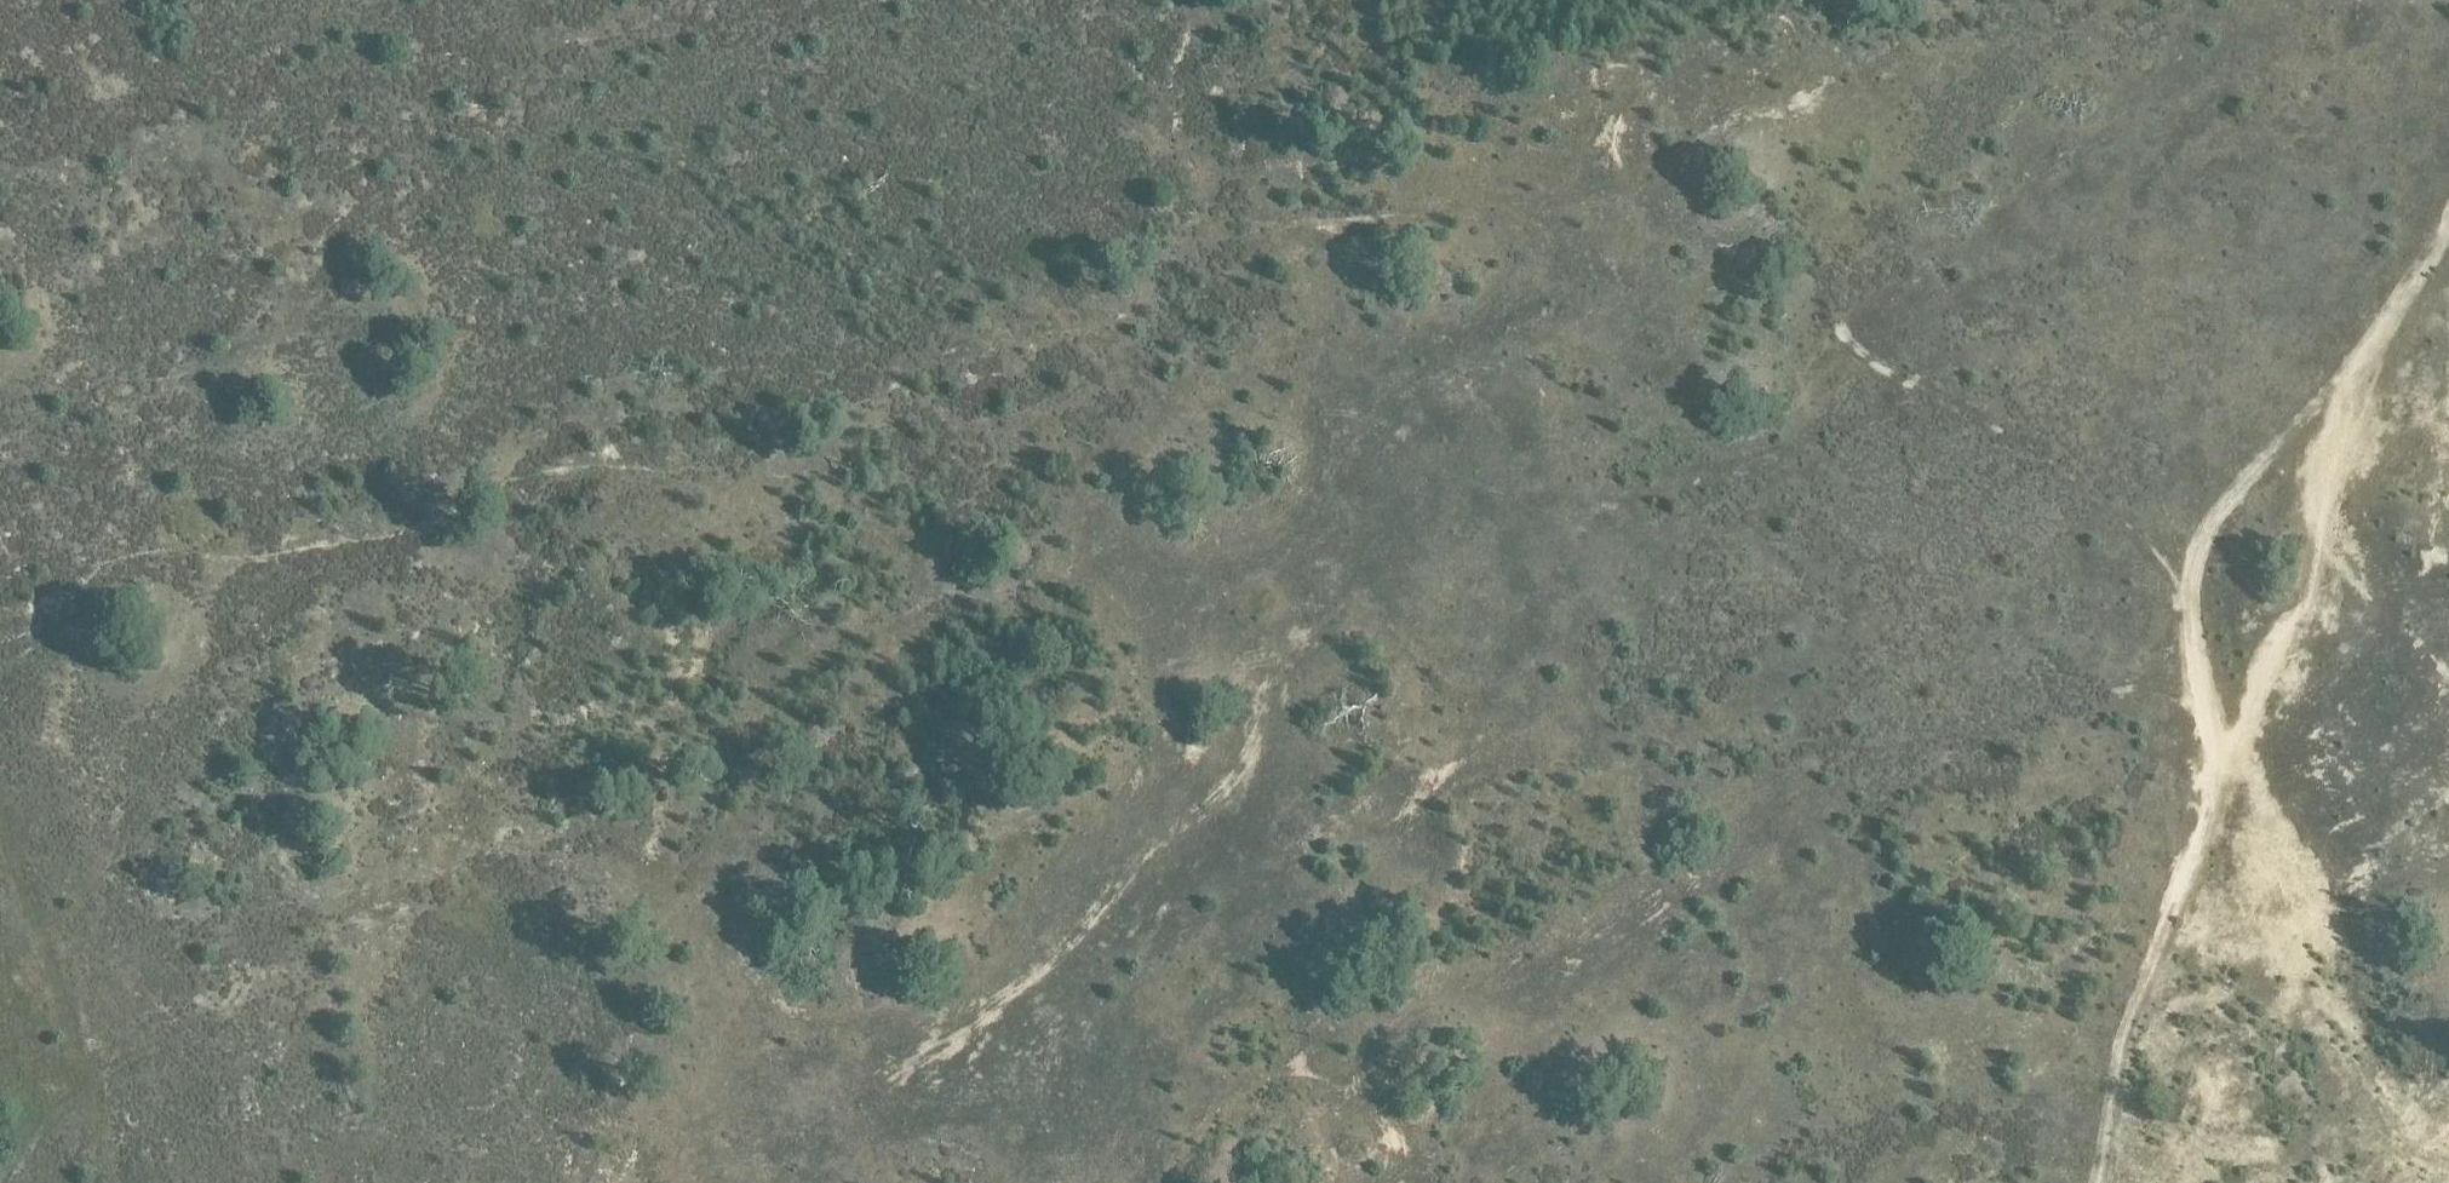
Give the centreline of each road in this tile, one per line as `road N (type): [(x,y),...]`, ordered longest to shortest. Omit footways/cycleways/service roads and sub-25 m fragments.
road 1 (track): [(2095,1182),(2221,745),(2195,630),(2194,576),(2232,495),(2336,397),(2448,235)]

